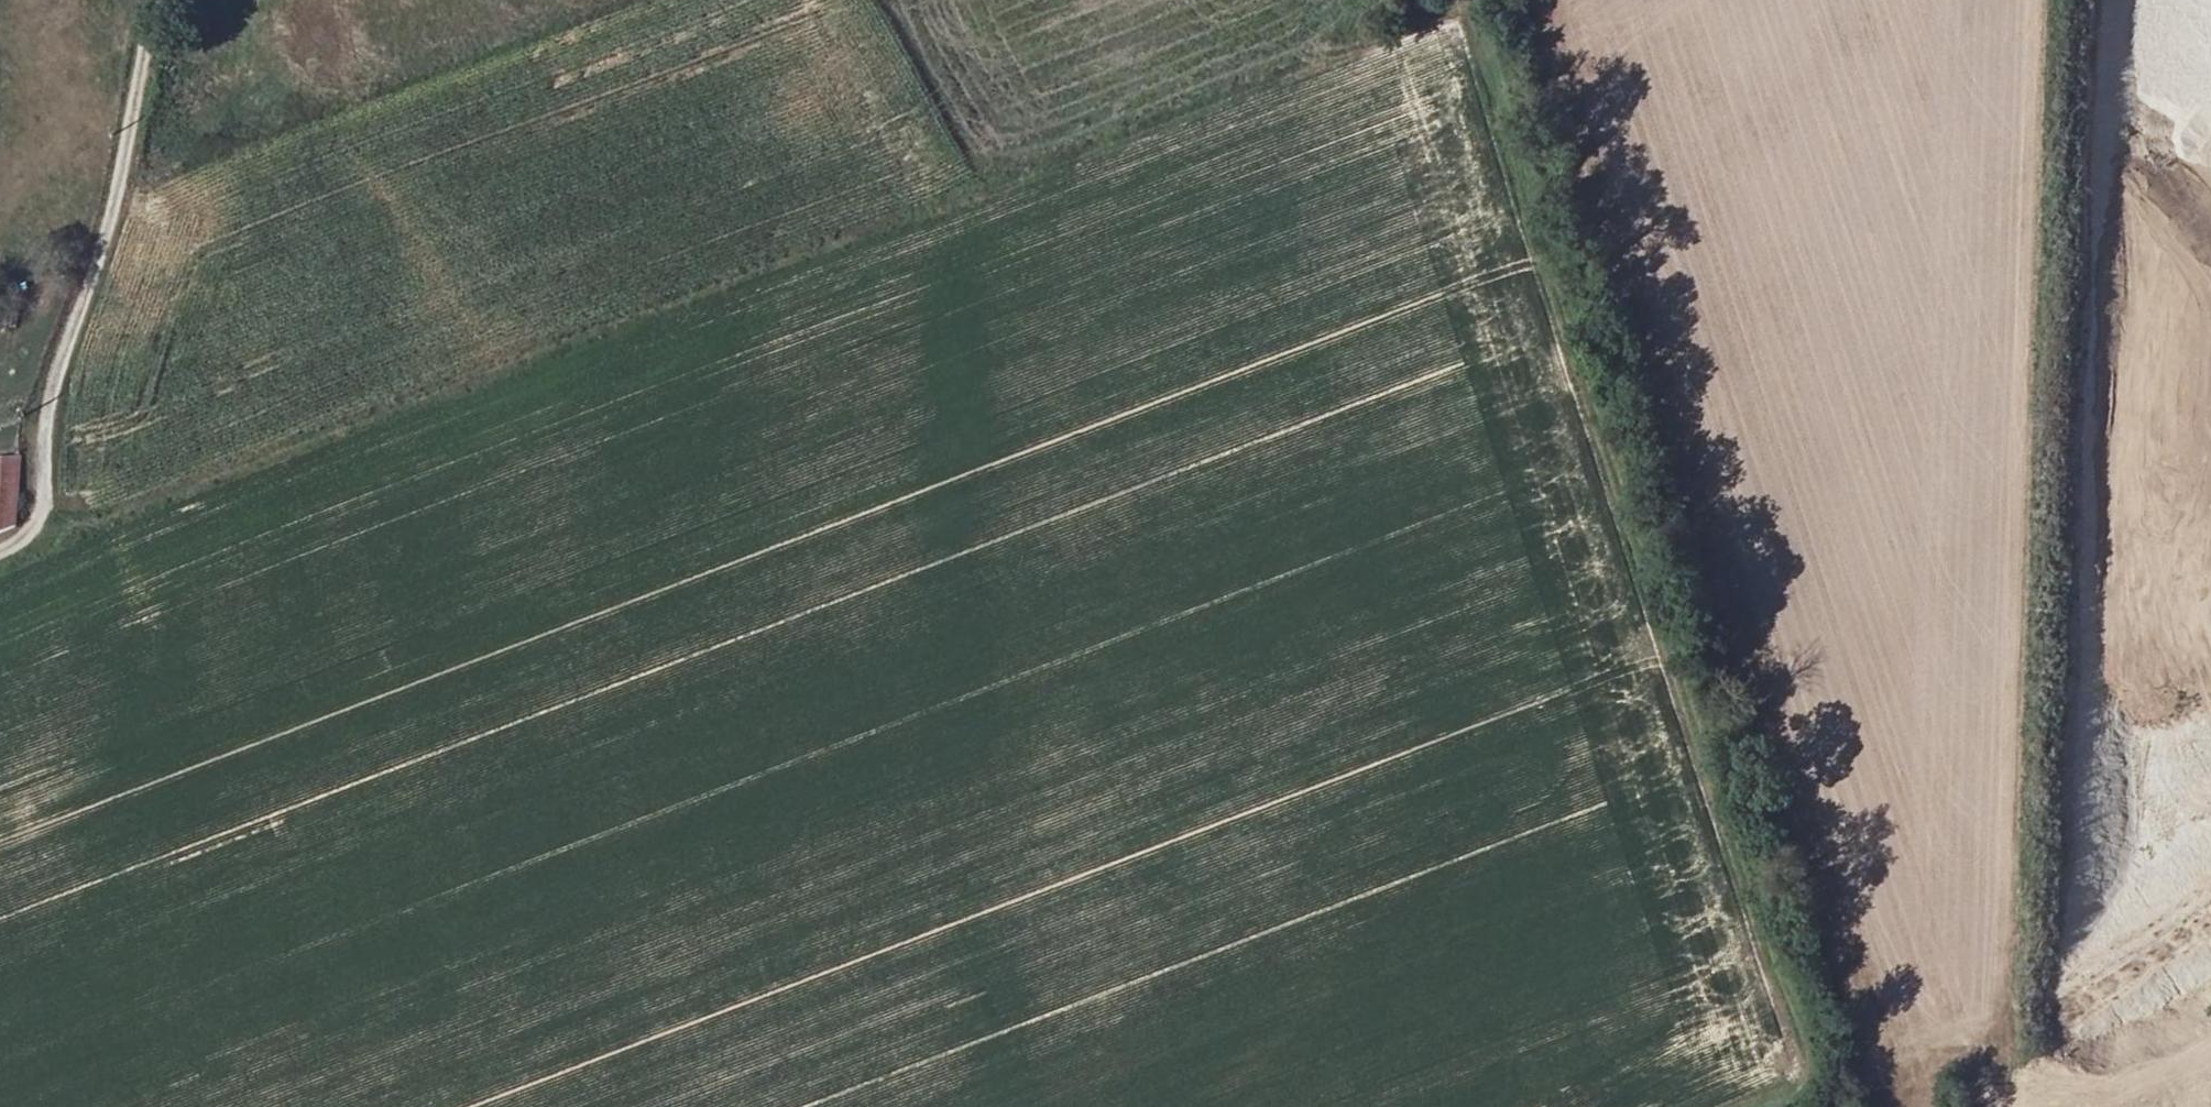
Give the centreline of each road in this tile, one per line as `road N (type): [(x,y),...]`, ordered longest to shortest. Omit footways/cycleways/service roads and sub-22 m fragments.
road 1 (track): [(151,0),(118,166),(57,337),(31,538),(0,550)]

